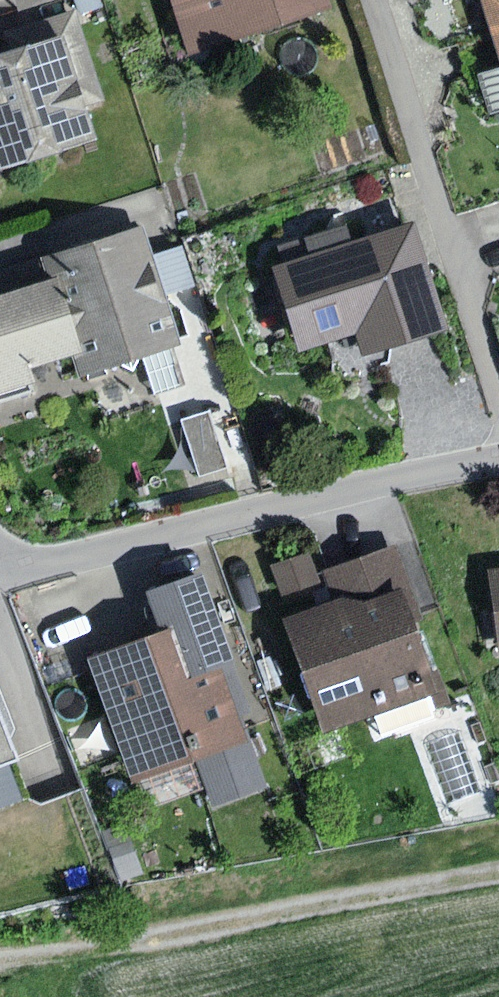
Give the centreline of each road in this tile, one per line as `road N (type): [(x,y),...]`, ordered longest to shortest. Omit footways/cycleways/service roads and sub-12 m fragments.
road 1 (residential): [(0,573),(498,456)]
road 2 (track): [(498,876),(0,959)]
road 3 (residential): [(498,397),(373,0)]

